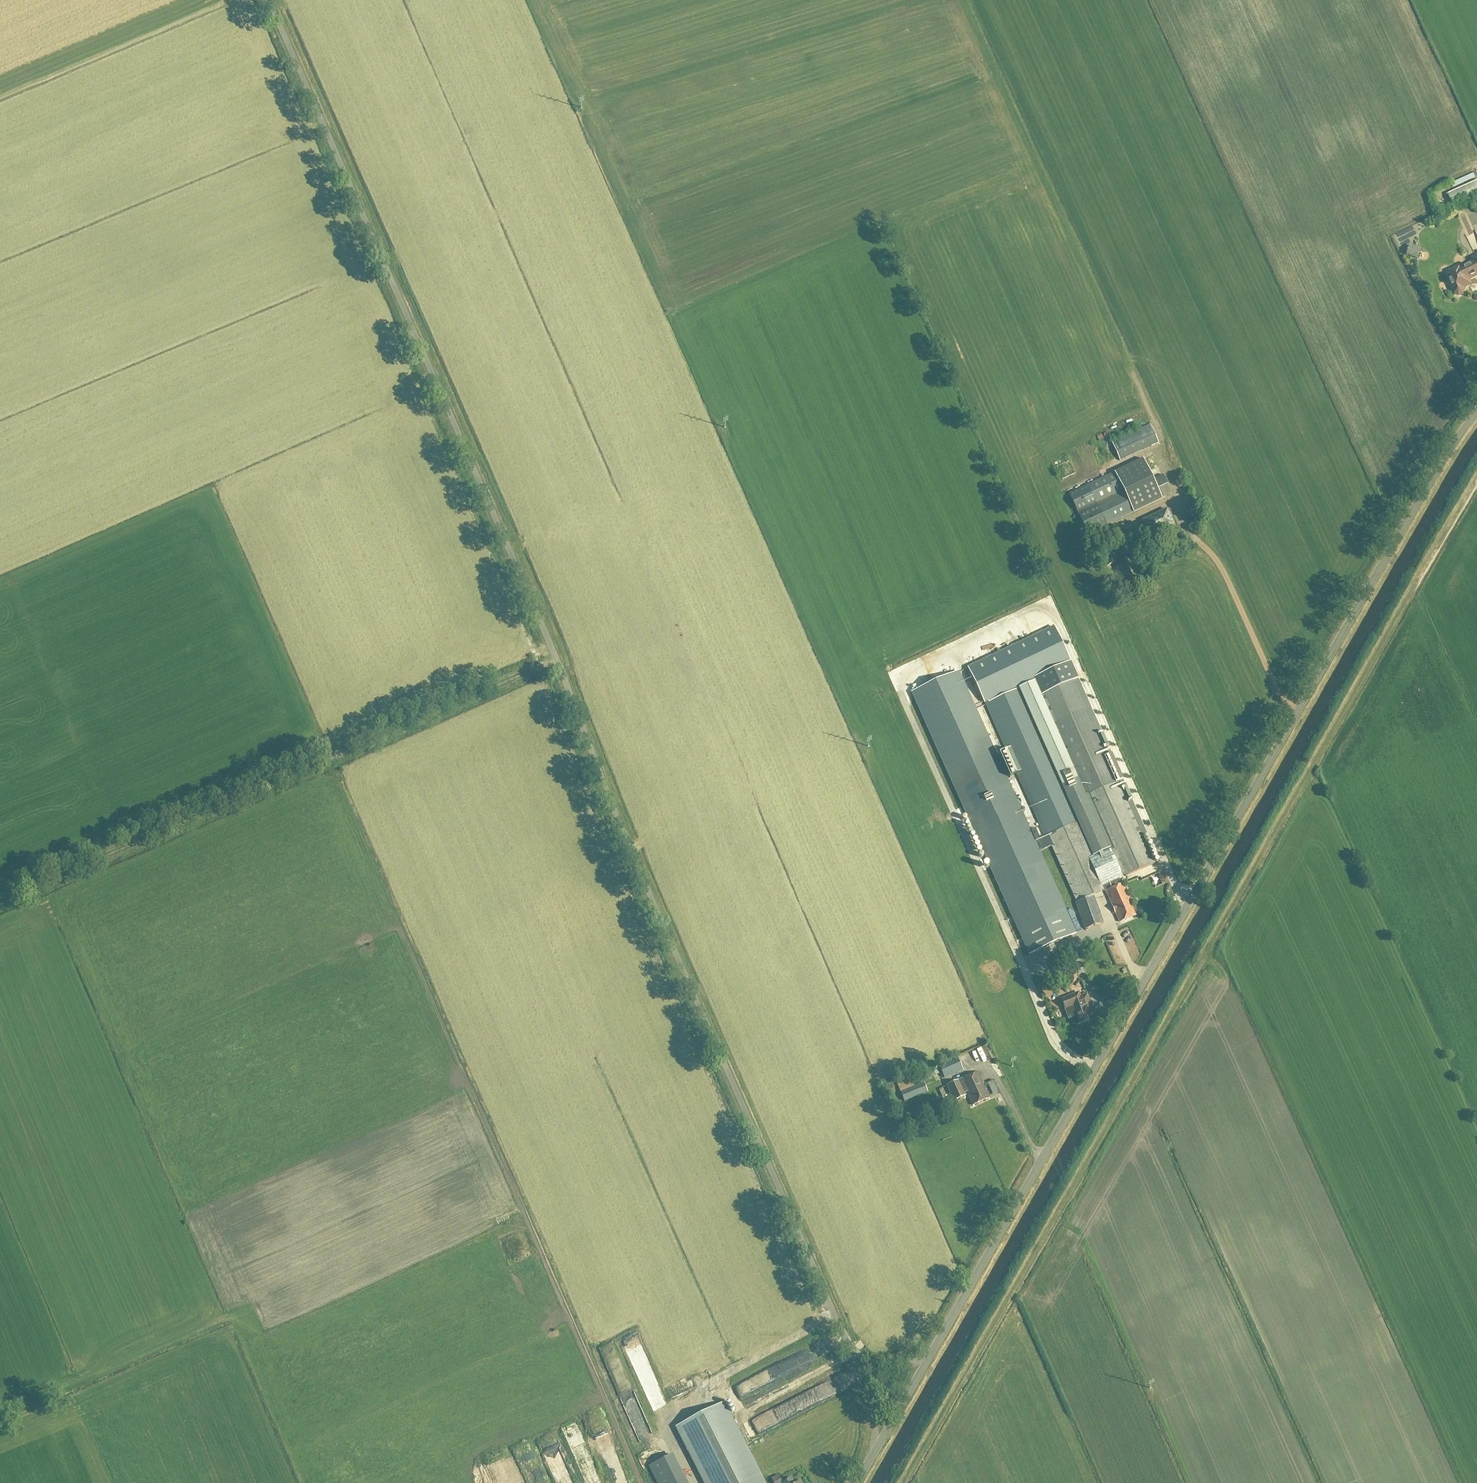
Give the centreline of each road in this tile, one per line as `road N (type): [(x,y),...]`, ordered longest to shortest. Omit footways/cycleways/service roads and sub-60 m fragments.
road 1 (unclassified): [(851,1350),(269,0)]
road 2 (unclassified): [(931,1355),(1398,537),(1476,415)]
road 3 (track): [(1015,1286),(1476,485)]
road 4 (track): [(0,903),(554,657)]
road 5 (track): [(902,1482),(1015,1286)]
road 6 (track): [(564,730),(483,534)]

